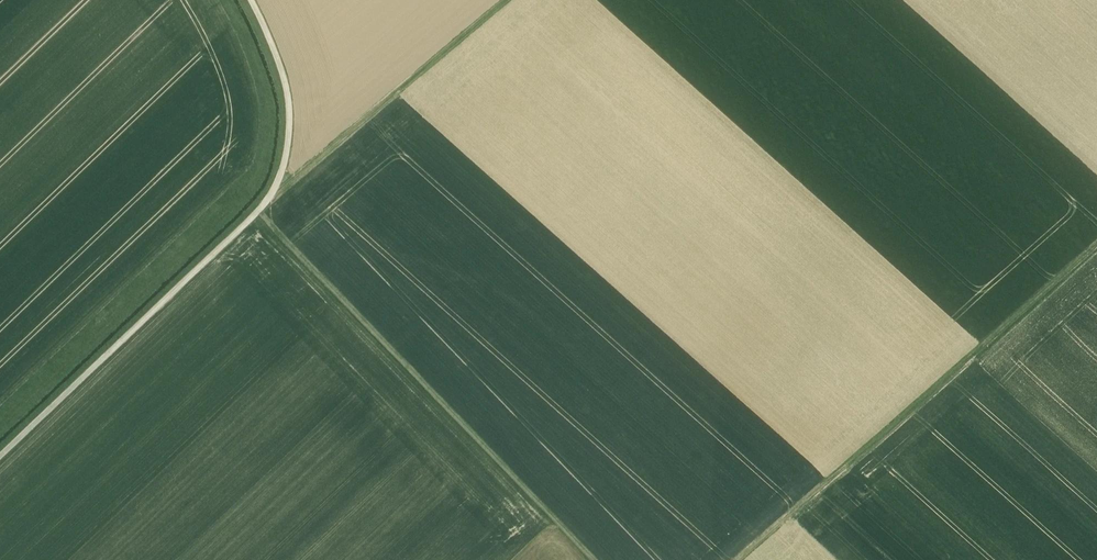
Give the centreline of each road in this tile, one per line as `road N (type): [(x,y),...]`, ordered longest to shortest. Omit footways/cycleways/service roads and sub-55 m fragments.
road 1 (track): [(0,457),(275,189),(290,110),(252,0)]
road 2 (track): [(256,213),(589,559)]
road 3 (track): [(739,559),(1096,248)]
road 4 (track): [(503,0),(289,180),(281,177)]

